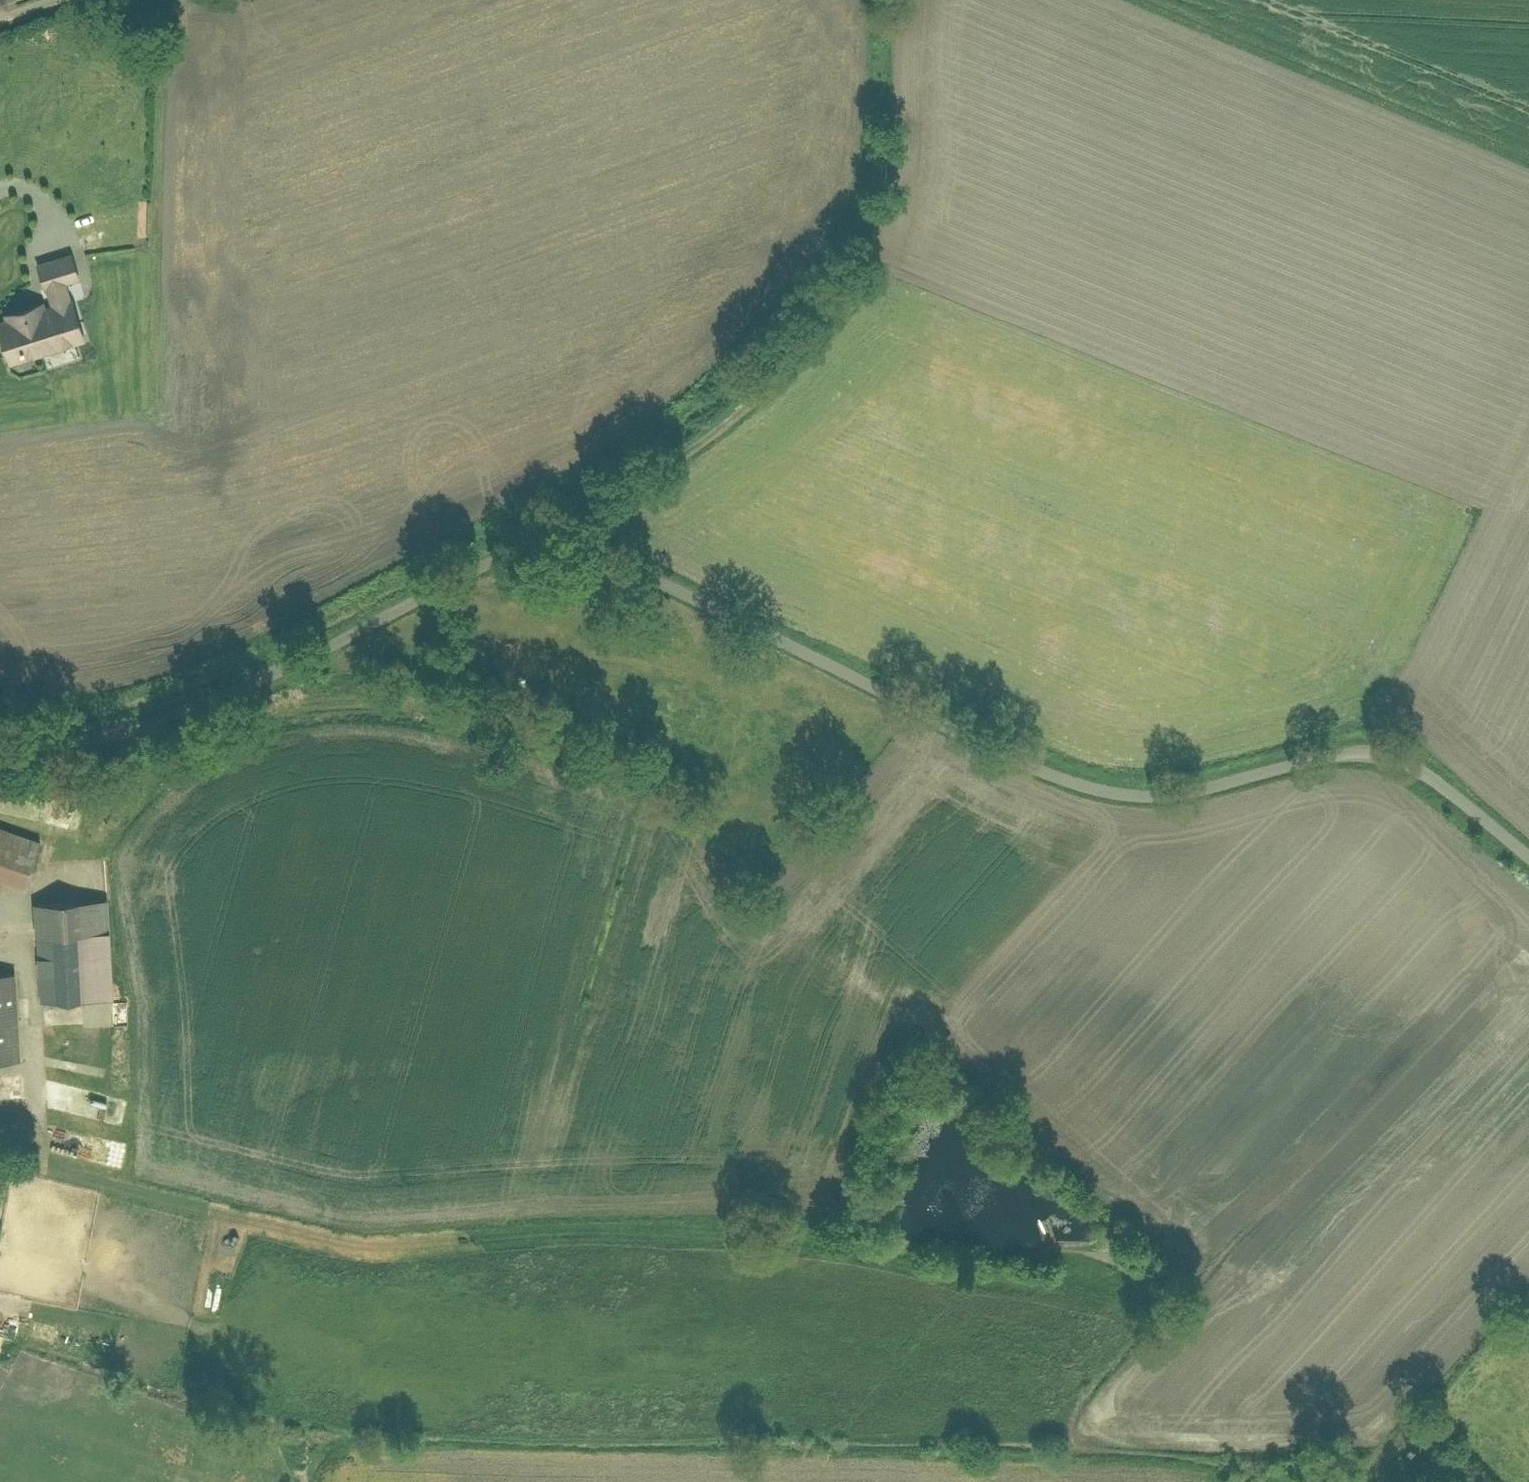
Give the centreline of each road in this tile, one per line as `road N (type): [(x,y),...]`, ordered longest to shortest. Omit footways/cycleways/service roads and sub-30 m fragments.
road 1 (track): [(558,549),(605,499),(795,354),(858,262),(896,92),(891,0)]

